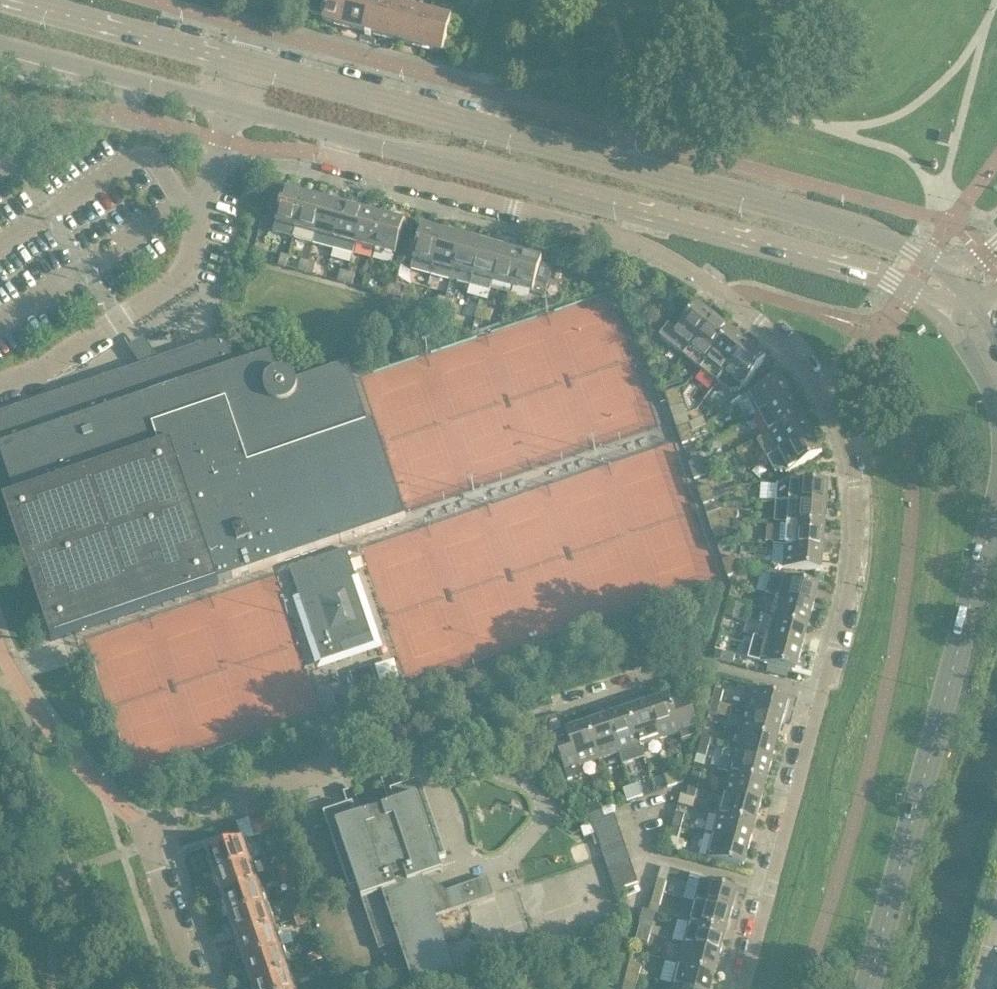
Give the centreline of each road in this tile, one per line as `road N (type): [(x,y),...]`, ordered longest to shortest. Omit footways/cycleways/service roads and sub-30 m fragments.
road 1 (tertiary): [(963,281),(871,230),(2,0)]
road 2 (residential): [(320,129),(345,161),(661,253),(727,294),(794,355),(835,421),(855,486),(856,555),(822,696)]
road 3 (tertiary): [(320,129),(871,273),(945,317)]
road 4 (tertiary): [(869,988),(996,505)]
road 5 (residential): [(196,988),(145,832),(327,768)]
road 6 (tertiary): [(0,44),(320,129)]
road 7 (residential): [(558,710),(703,663),(822,696)]
road 8 (residential): [(822,696),(770,888)]
road 9 (residential): [(770,888),(659,857),(651,850),(649,808)]
road 10 (tertiary): [(945,317),(992,403),(996,449)]

